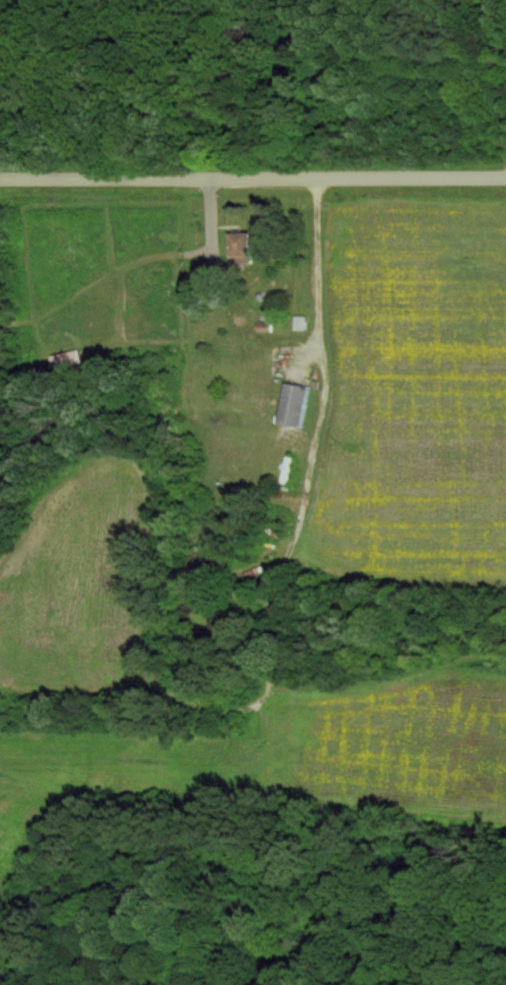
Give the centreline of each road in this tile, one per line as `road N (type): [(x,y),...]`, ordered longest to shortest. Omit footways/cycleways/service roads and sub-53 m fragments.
road 1 (residential): [(0,177),(505,178)]

